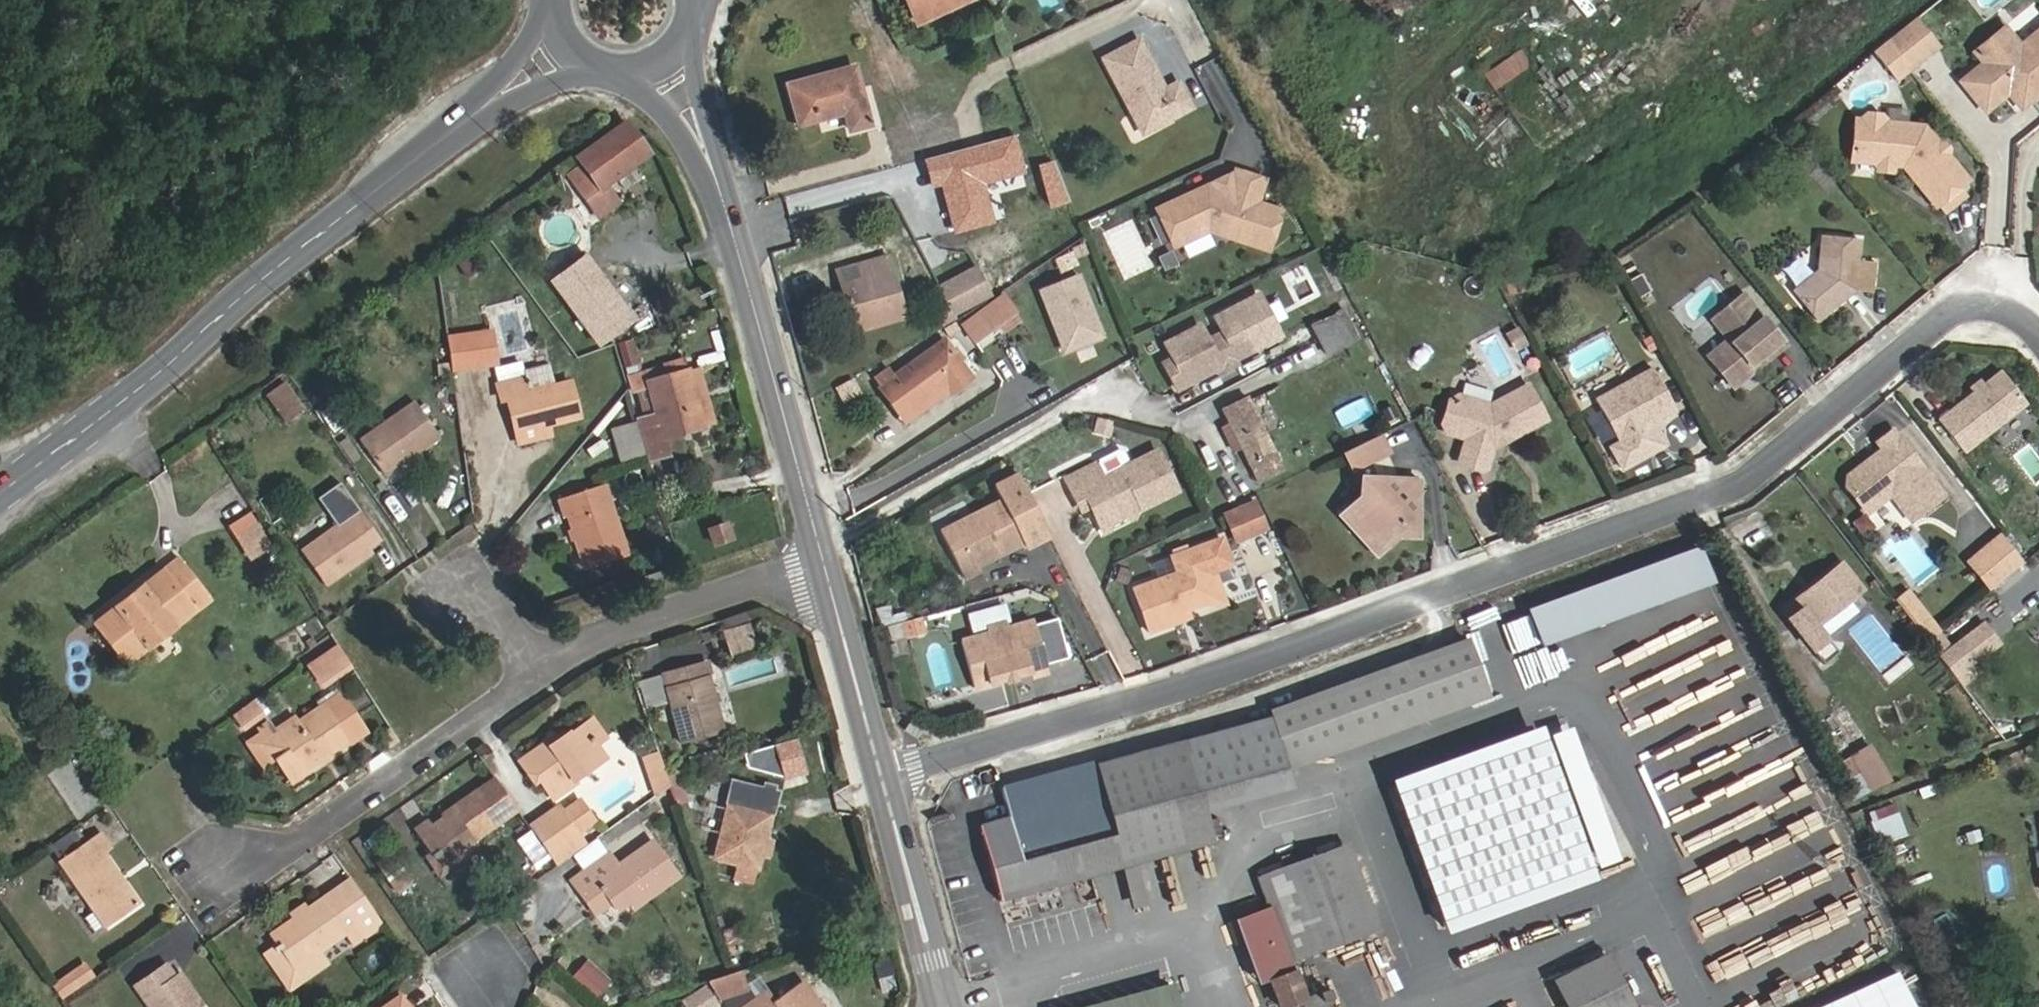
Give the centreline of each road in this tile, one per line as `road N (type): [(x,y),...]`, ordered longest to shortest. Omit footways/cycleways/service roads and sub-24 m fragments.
road 1 (residential): [(2038,331),(2017,311),(1969,304),(1738,482),(1130,704),(885,776)]
road 2 (primary): [(468,126),(0,491)]
road 3 (secondary): [(723,183),(825,559)]
road 4 (residential): [(223,863),(300,840),(526,676)]
road 5 (residential): [(526,676),(637,622),(825,559)]
road 6 (secondary): [(885,776),(945,1006)]
road 7 (secondary): [(825,559),(885,776)]
road 8 (secondary): [(723,183),(696,34)]
road 9 (primary): [(468,126),(530,90),(603,69)]
road 10 (primary): [(555,14),(515,78),(468,126)]
road 11 (secondary): [(636,73),(690,130),(723,183)]

